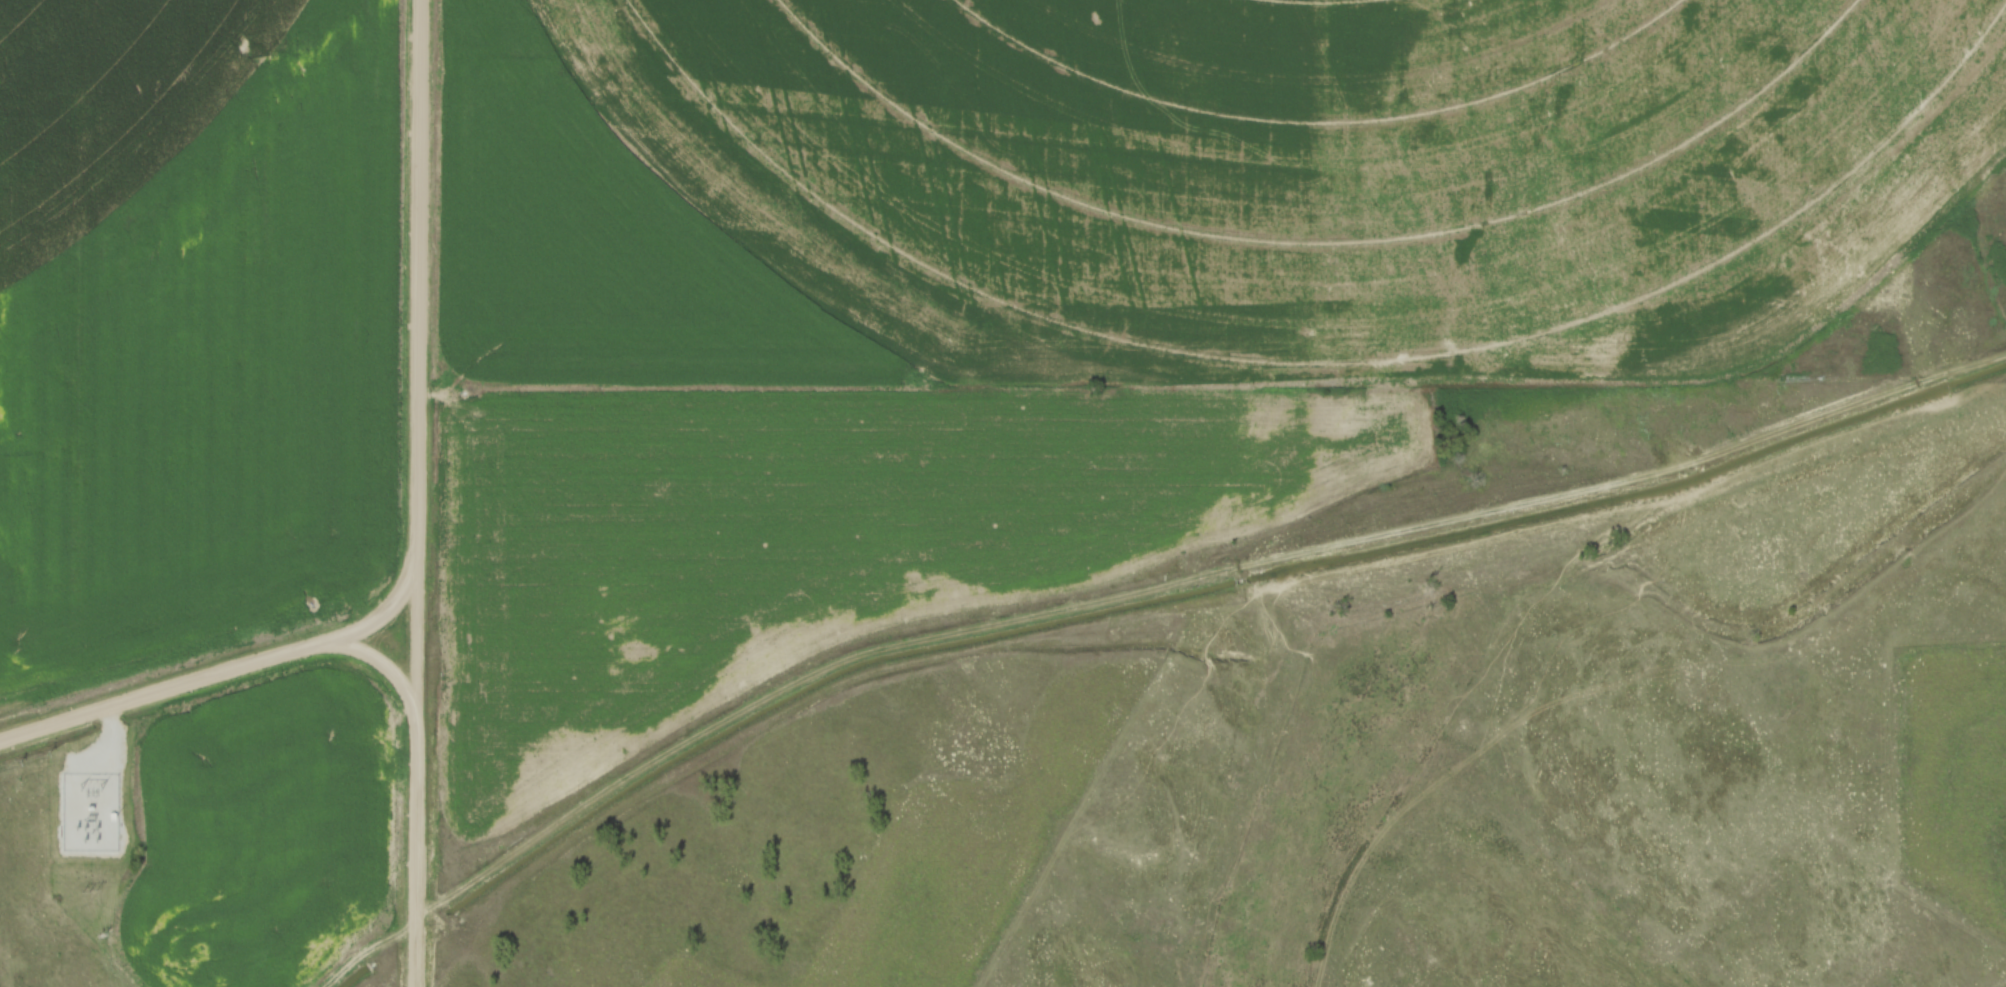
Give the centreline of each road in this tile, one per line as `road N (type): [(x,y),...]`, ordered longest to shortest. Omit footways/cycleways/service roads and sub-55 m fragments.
road 1 (tertiary): [(415,986),(422,0)]
road 2 (tertiary): [(417,557),(381,613),(335,640),(0,738)]

